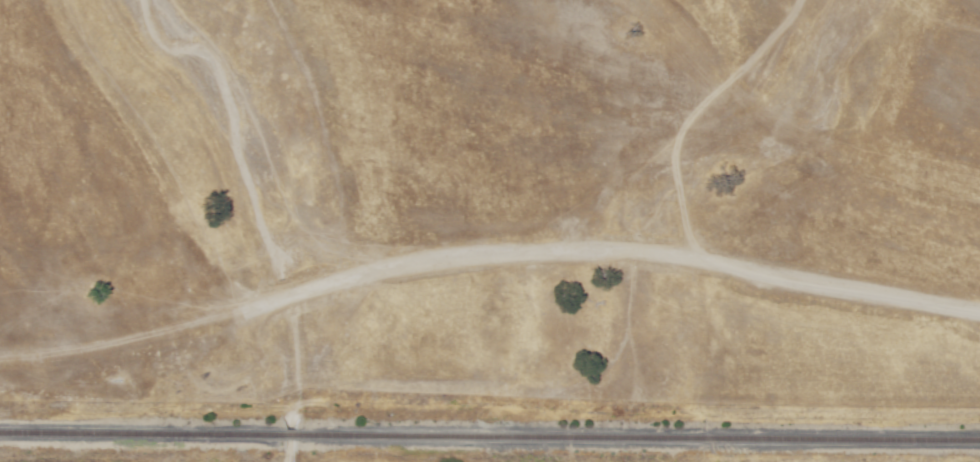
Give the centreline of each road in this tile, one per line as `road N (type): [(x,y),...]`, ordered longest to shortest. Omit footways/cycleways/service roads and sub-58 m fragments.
road 1 (track): [(979,311),(692,256),(541,249),(388,267),(154,343),(40,370),(0,367)]
road 2 (track): [(799,0),(728,113),(675,153),(672,194),(692,256),(604,369),(539,388),(430,395),(336,388),(298,402),(289,429)]
road 3 (track): [(265,303),(249,250),(198,185),(172,76),(127,0)]

